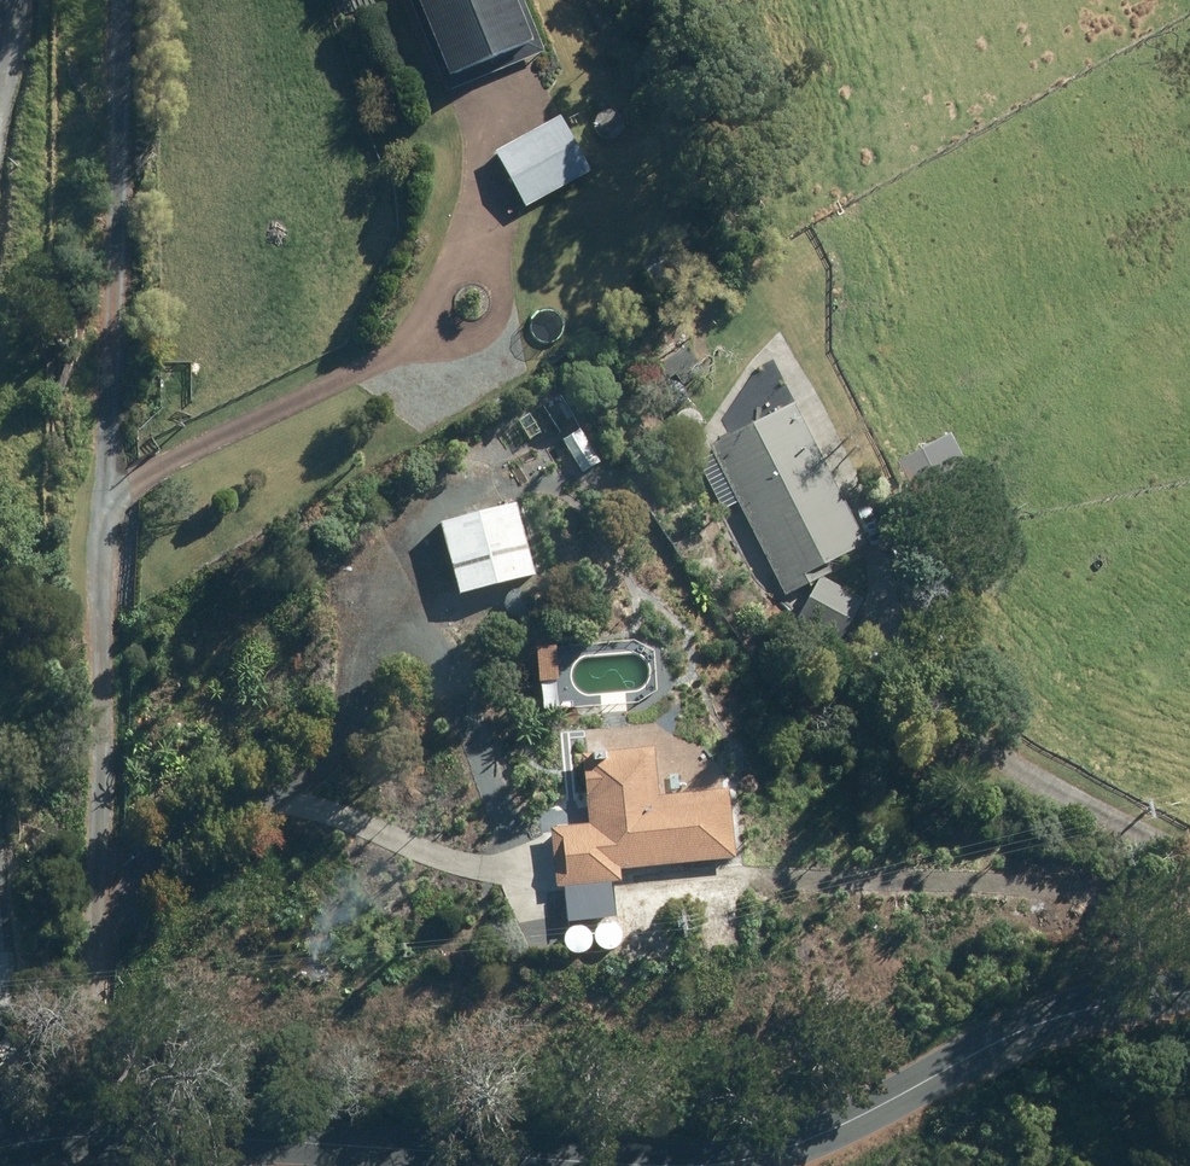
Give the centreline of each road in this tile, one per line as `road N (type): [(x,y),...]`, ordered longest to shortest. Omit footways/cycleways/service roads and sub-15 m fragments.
road 1 (unclassified): [(0,1146),(100,1127),(576,1163),(742,1158),(866,1123),(1070,1021),(1189,1003)]
road 2 (track): [(100,1127),(106,913),(243,821),(325,778),(409,520),(495,480)]
road 3 (track): [(106,913),(106,172)]
road 4 (track): [(1189,853),(998,741),(955,680),(783,354)]
road 5 (track): [(106,493),(393,354),(444,288),(475,218),(481,123)]
road 6 (track): [(325,778),(392,833),(493,853),(503,829),(489,766),(437,645),(375,615)]
road 7 (track): [(493,853),(520,898),(551,921),(718,915)]
road 8 (track): [(5,1144),(0,941)]

